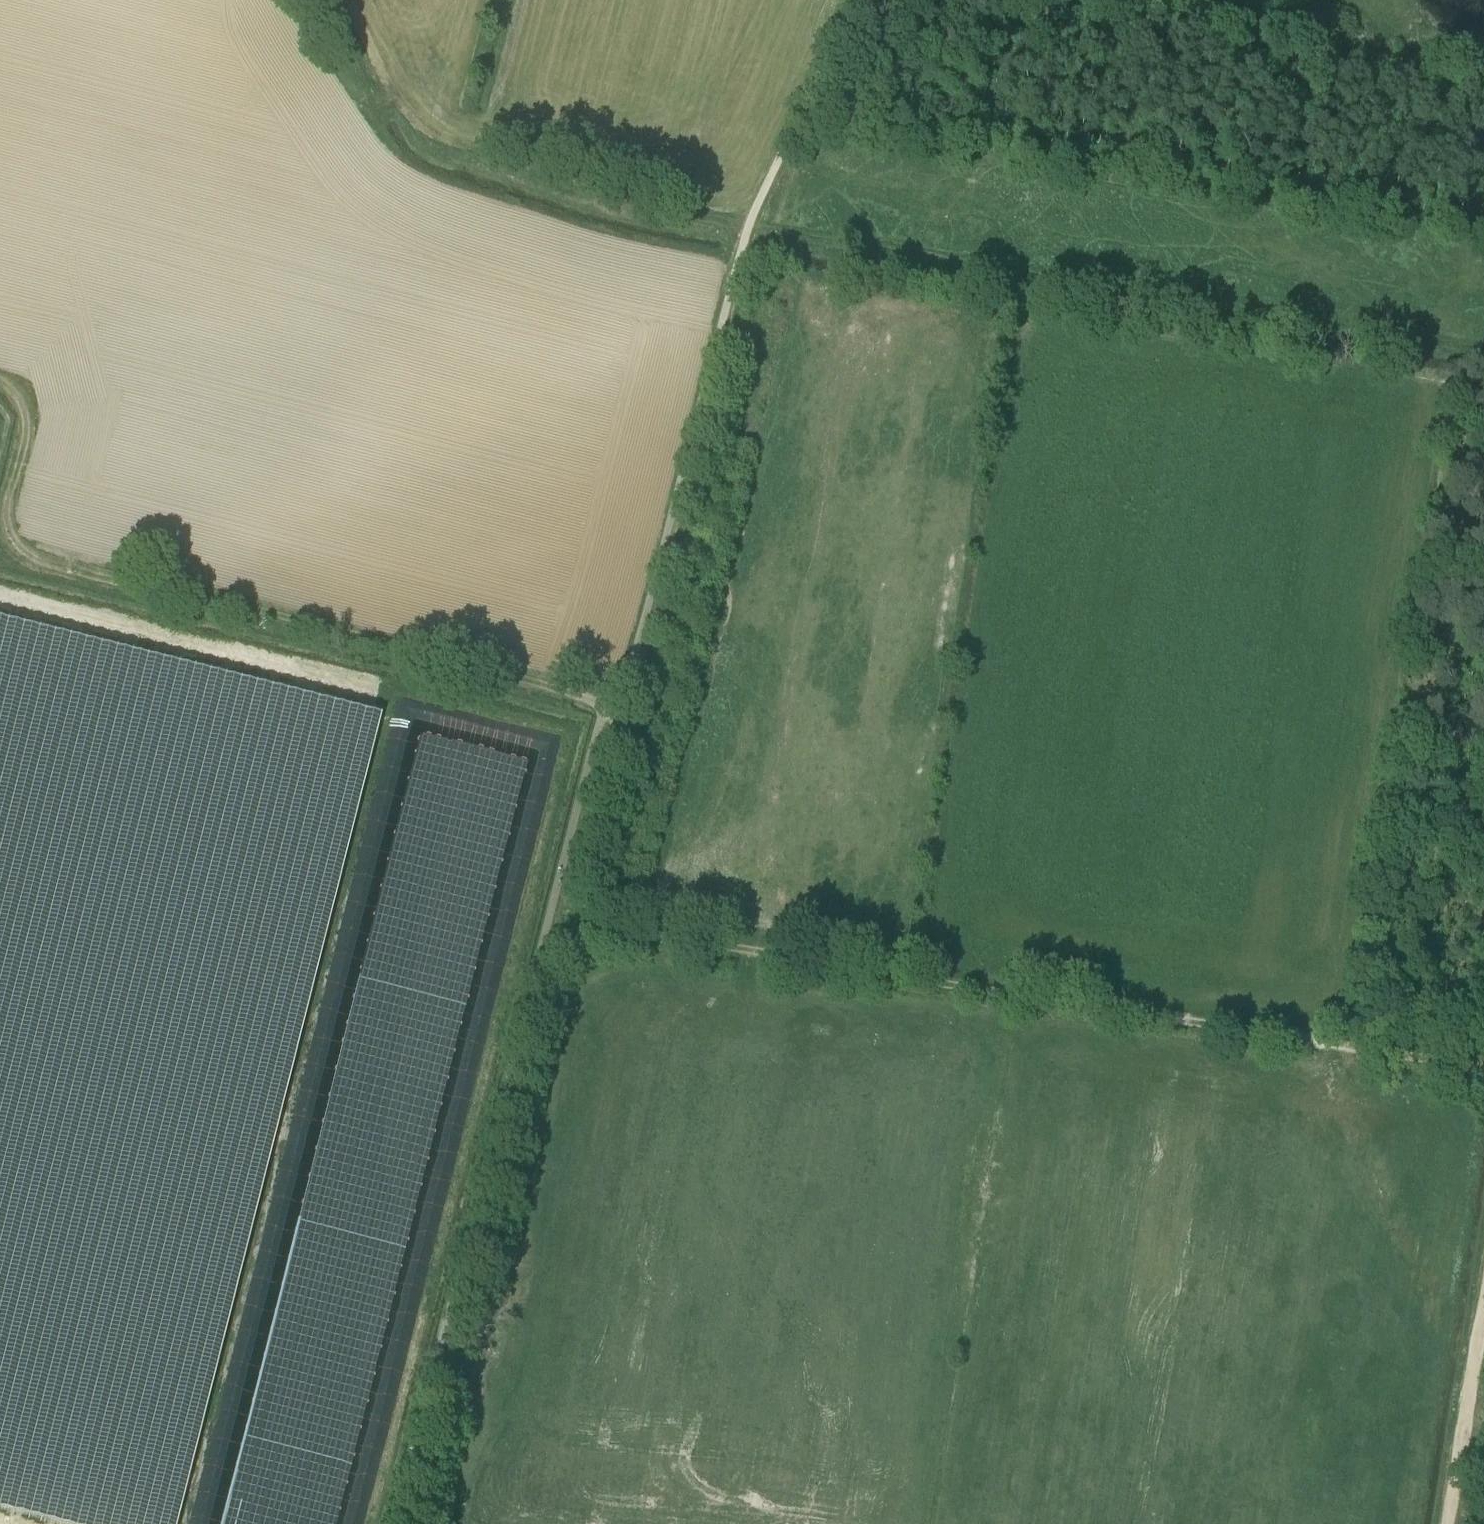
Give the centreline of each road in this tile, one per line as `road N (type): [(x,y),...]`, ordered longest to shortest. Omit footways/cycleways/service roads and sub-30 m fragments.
road 1 (track): [(1483,1070),(904,982),(609,928),(590,916),(582,898),(622,725),(612,710)]
road 2 (track): [(0,383),(22,399),(31,427),(18,515),(35,556),(76,573),(612,710)]
road 3 (track): [(1448,1523),(1483,1304)]

